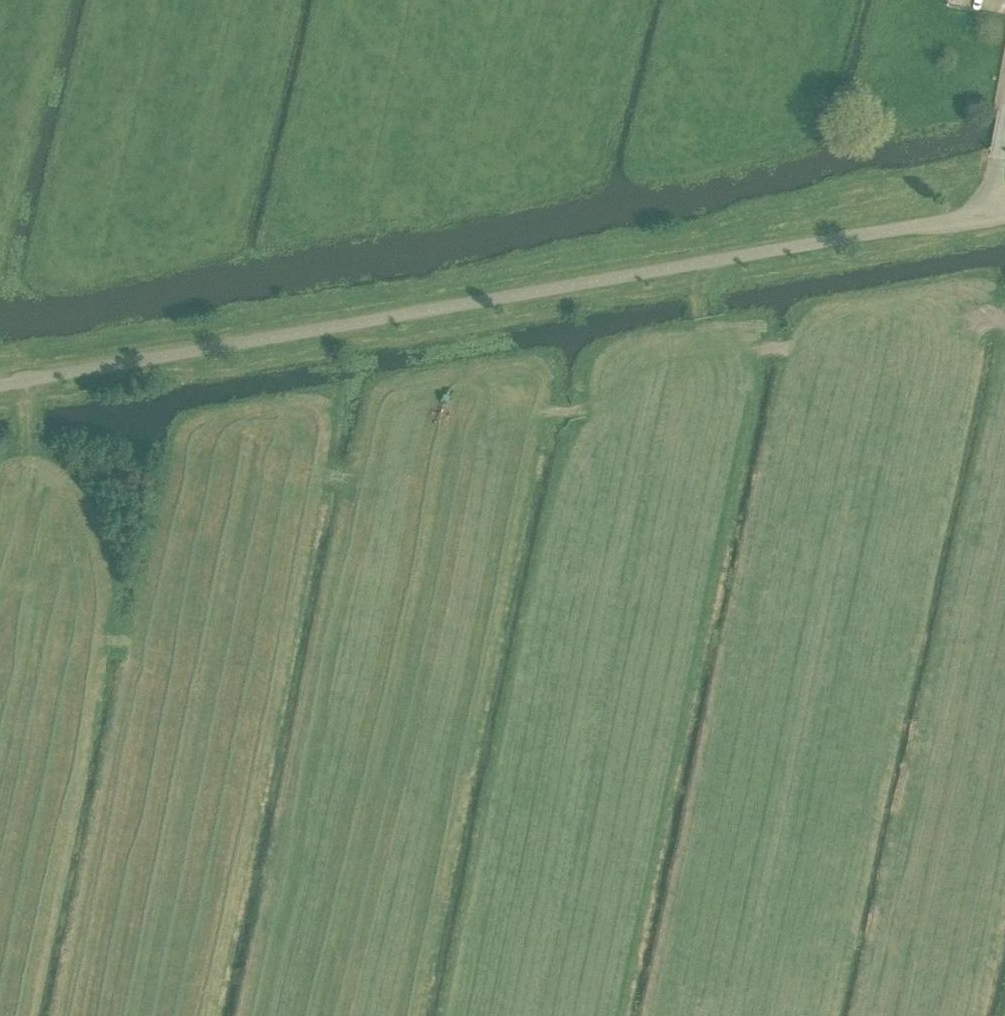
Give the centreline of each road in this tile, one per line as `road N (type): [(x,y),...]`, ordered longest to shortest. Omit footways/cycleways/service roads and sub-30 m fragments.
road 1 (unclassified): [(0,385),(1004,211)]

